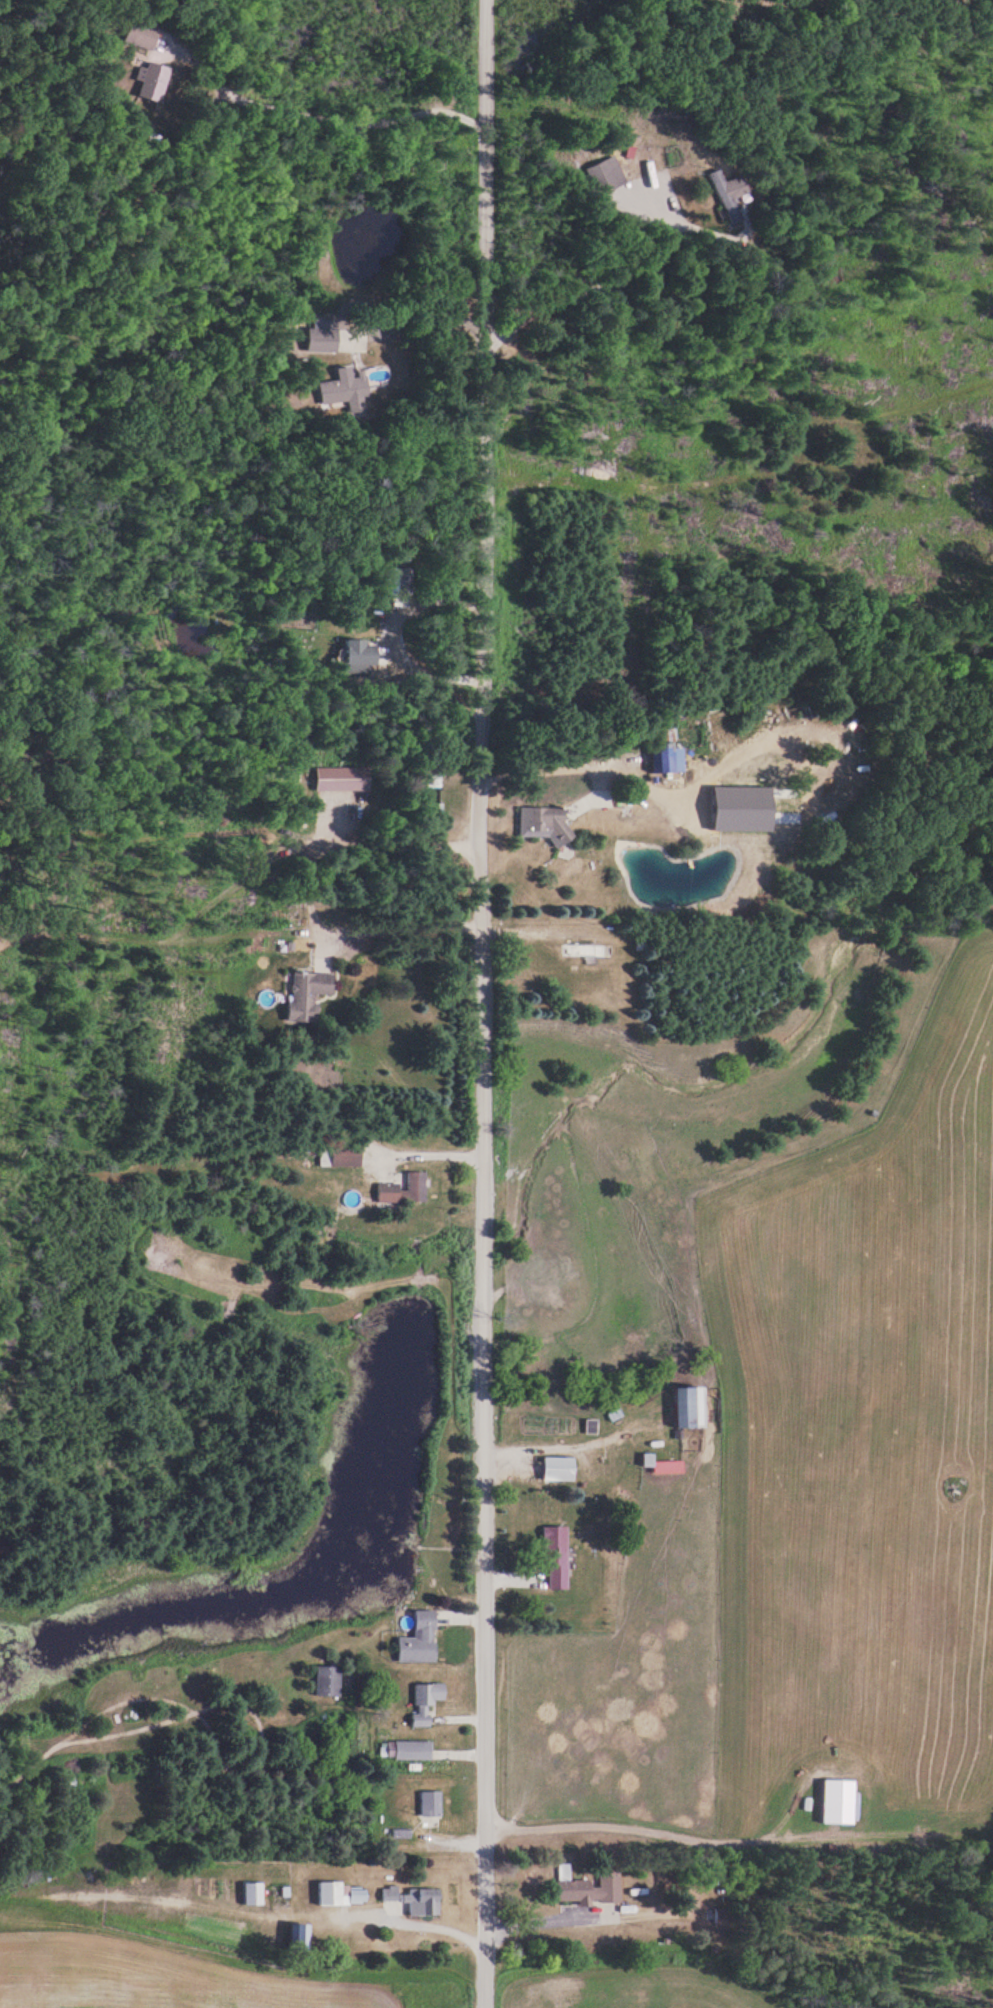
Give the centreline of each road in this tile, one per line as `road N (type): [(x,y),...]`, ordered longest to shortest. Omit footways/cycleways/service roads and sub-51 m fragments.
road 1 (residential): [(482,2007),(485,0)]

